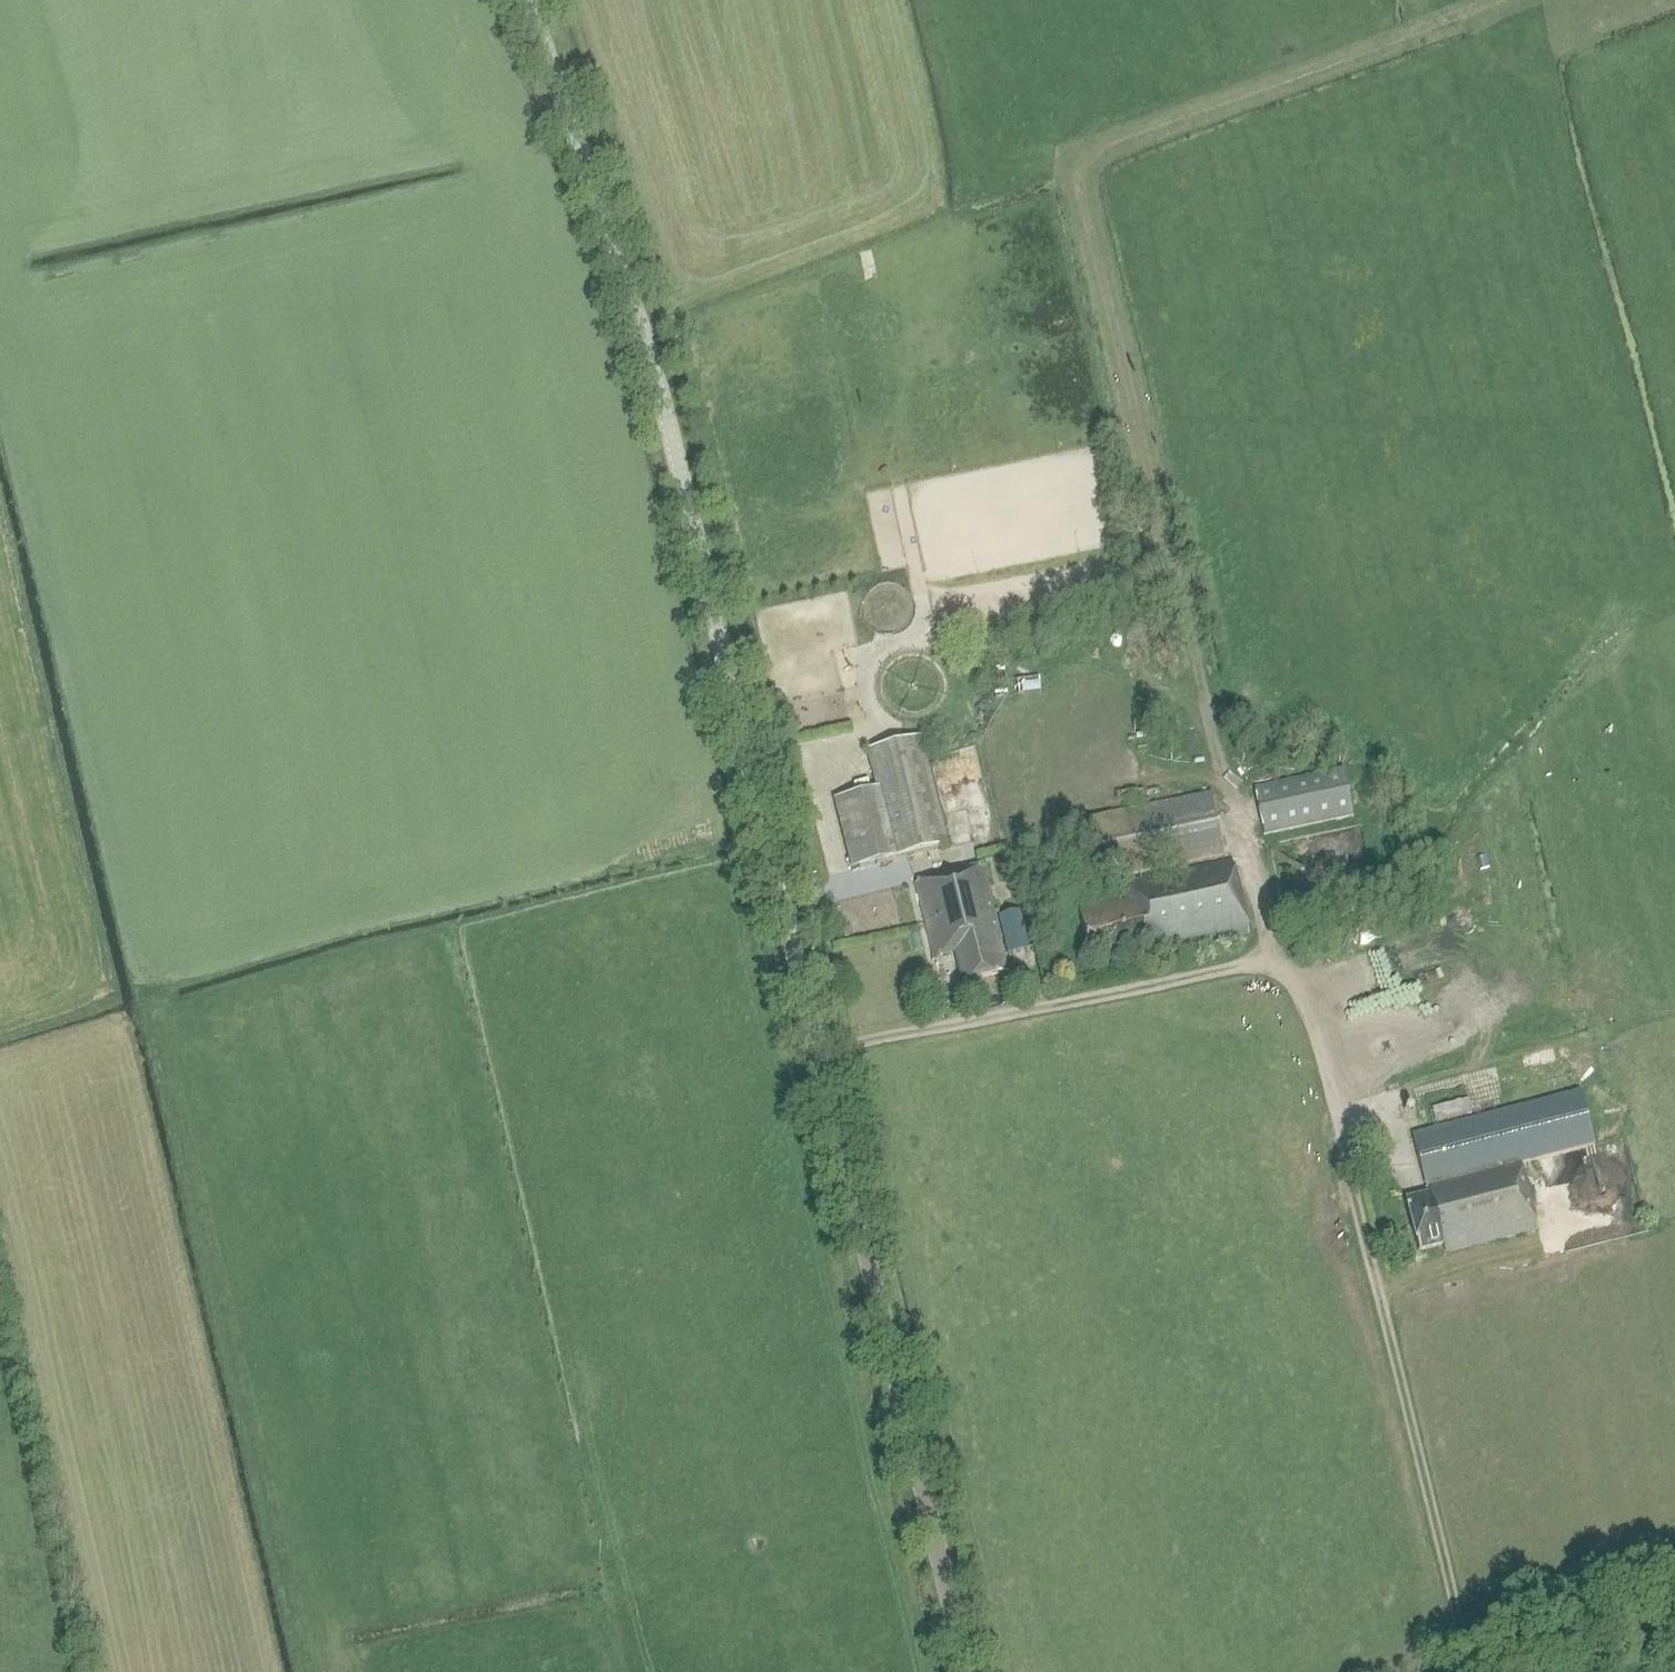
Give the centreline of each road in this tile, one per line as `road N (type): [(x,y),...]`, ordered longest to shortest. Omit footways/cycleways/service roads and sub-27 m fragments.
road 1 (tertiary): [(967,1671),(647,339),(530,0)]
road 2 (track): [(1256,962),(1263,933),(1081,189),(1083,167),(1124,133),(1497,0)]
road 3 (track): [(817,1046),(1256,962),(1281,969),(1303,996),(1469,1671)]
road 4 (track): [(1491,1671),(1618,1622),(1674,1610)]

